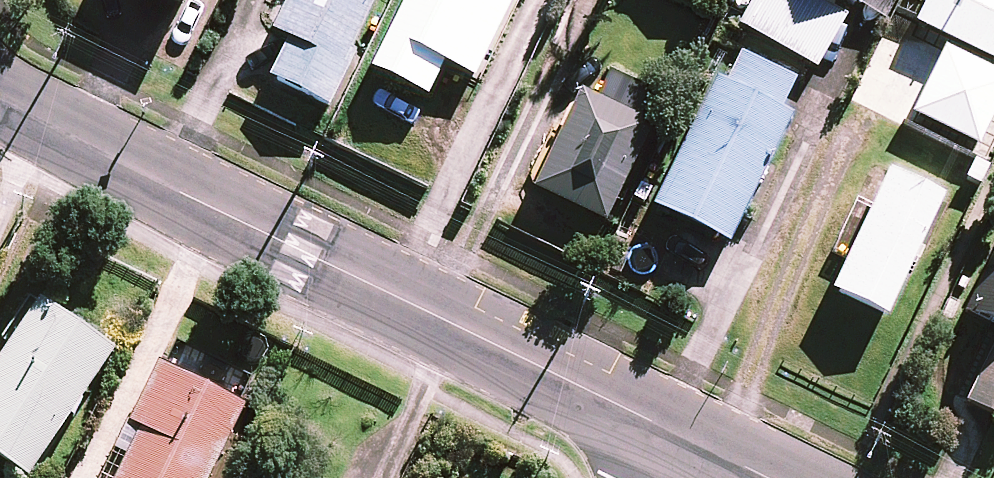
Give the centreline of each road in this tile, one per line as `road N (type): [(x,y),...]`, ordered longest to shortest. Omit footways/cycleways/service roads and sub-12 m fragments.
road 1 (residential): [(0,96),(694,442)]

